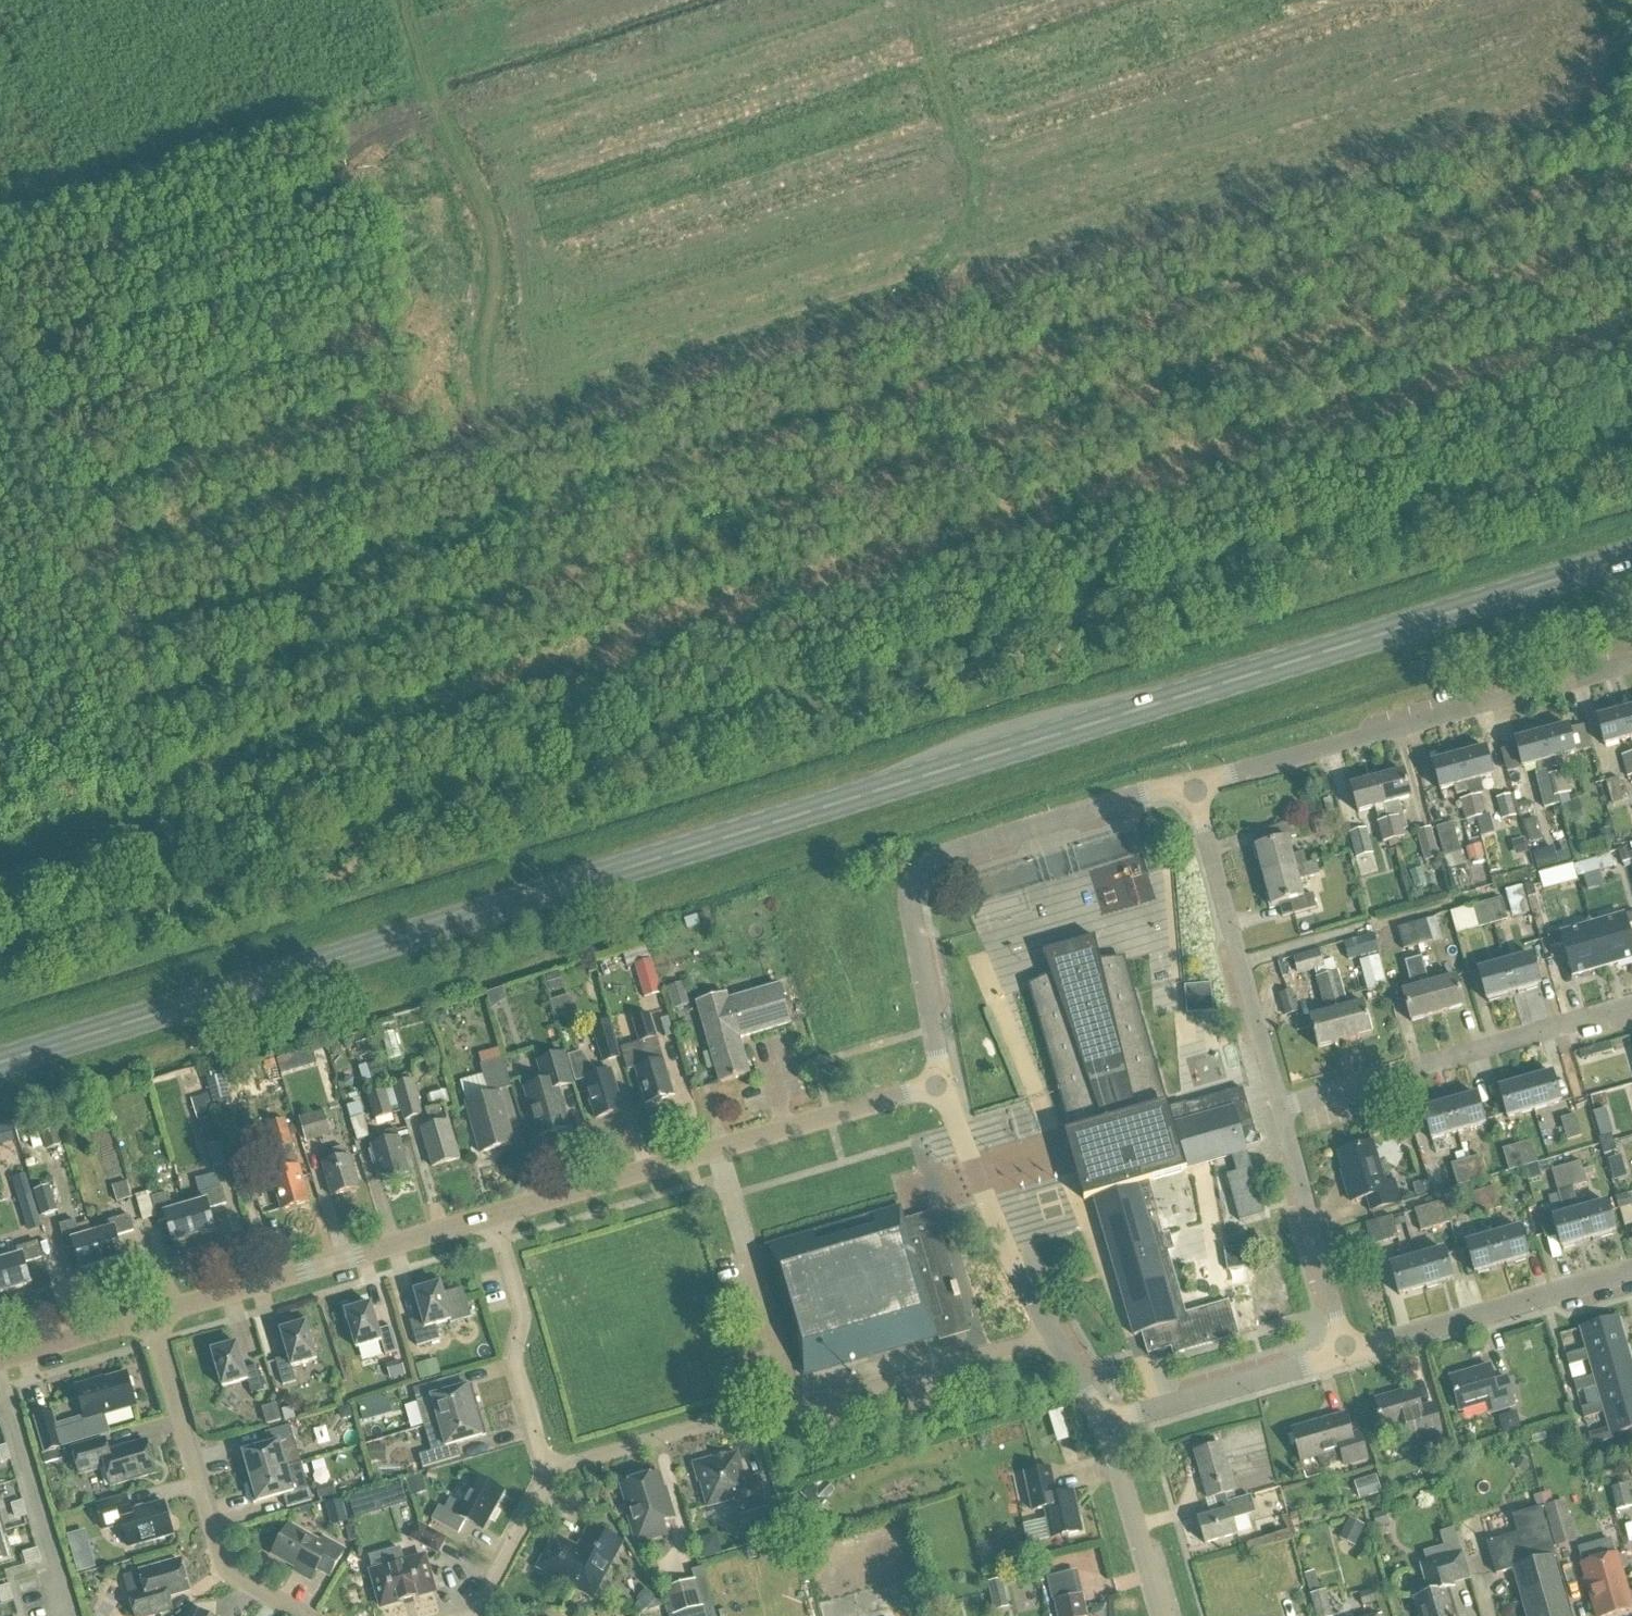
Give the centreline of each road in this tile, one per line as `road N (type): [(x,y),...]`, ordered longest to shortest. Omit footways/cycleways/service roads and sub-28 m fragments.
road 1 (primary): [(0,1062),(1631,556)]
road 2 (track): [(136,912),(1631,443)]
road 3 (track): [(917,0),(981,177),(970,237),(940,274),(916,291),(709,356),(388,473),(372,536),(205,726),(167,806)]
road 4 (residential): [(942,1087),(908,901),(914,879),(948,853),(1152,790),(1193,789)]
road 5 (residential): [(493,1219),(942,1087)]
road 6 (residential): [(1193,789),(1631,665)]
road 7 (residential): [(471,1615),(547,1471),(516,1371),(522,1316),(493,1219)]
road 8 (residential): [(1106,1427),(1031,1306),(942,1087)]
road 9 (residential): [(1281,1109),(1631,1009)]
road 10 (residential): [(152,1318),(493,1219)]
road 11 (residential): [(302,1615),(236,1580),(222,1561),(152,1318)]
road 12 (residential): [(1281,1109),(1193,789)]
road 13 (residential): [(1344,1357),(1631,1272)]
road 14 (residential): [(1344,1357),(1281,1109)]
road 15 (residential): [(1106,1427),(1344,1357)]
road 16 (residential): [(1161,1615),(1106,1427)]
road 17 (residential): [(0,1362),(152,1318)]
road 18 (track): [(0,957),(136,912)]

